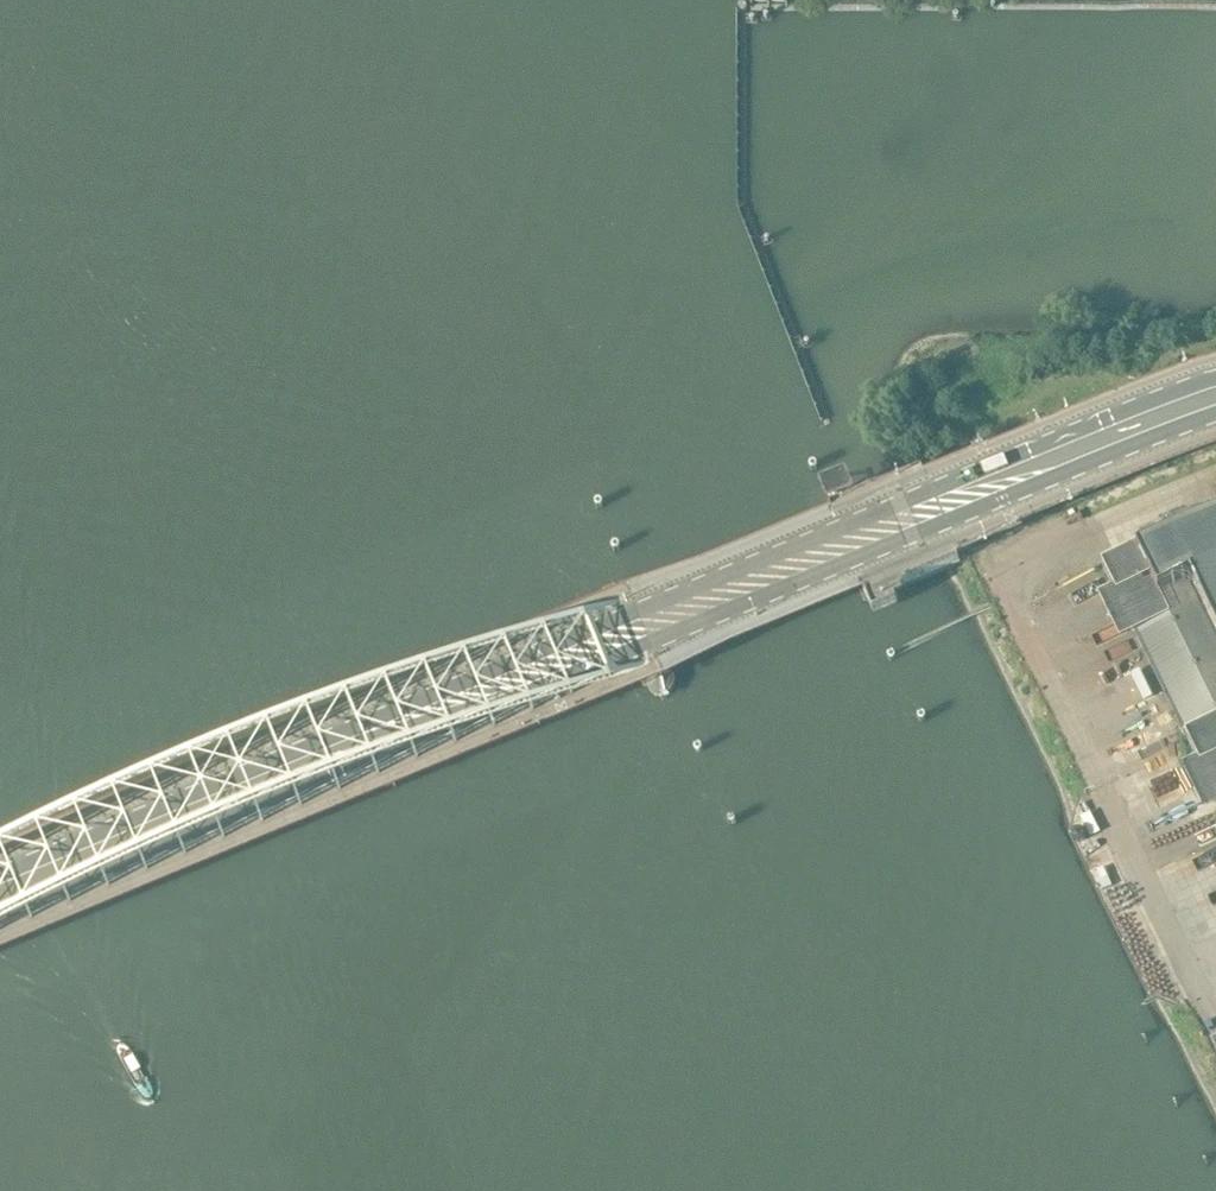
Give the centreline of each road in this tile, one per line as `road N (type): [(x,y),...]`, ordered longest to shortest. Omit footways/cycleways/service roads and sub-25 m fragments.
road 1 (primary): [(0,896),(1215,402)]
road 2 (motorway): [(1215,85),(0,103)]
road 3 (motorway): [(0,176),(1215,160)]

